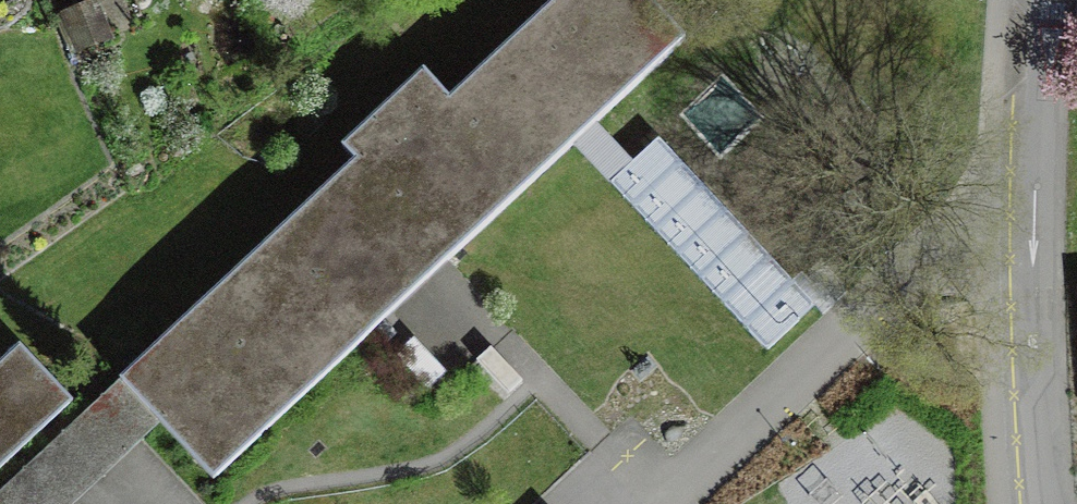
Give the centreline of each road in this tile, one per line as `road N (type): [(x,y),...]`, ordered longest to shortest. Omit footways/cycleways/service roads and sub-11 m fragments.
road 1 (unclassified): [(1045,128),(664,503)]
road 2 (residential): [(1045,128),(1026,386),(1037,503)]
road 3 (residential): [(1046,0),(1045,128)]

